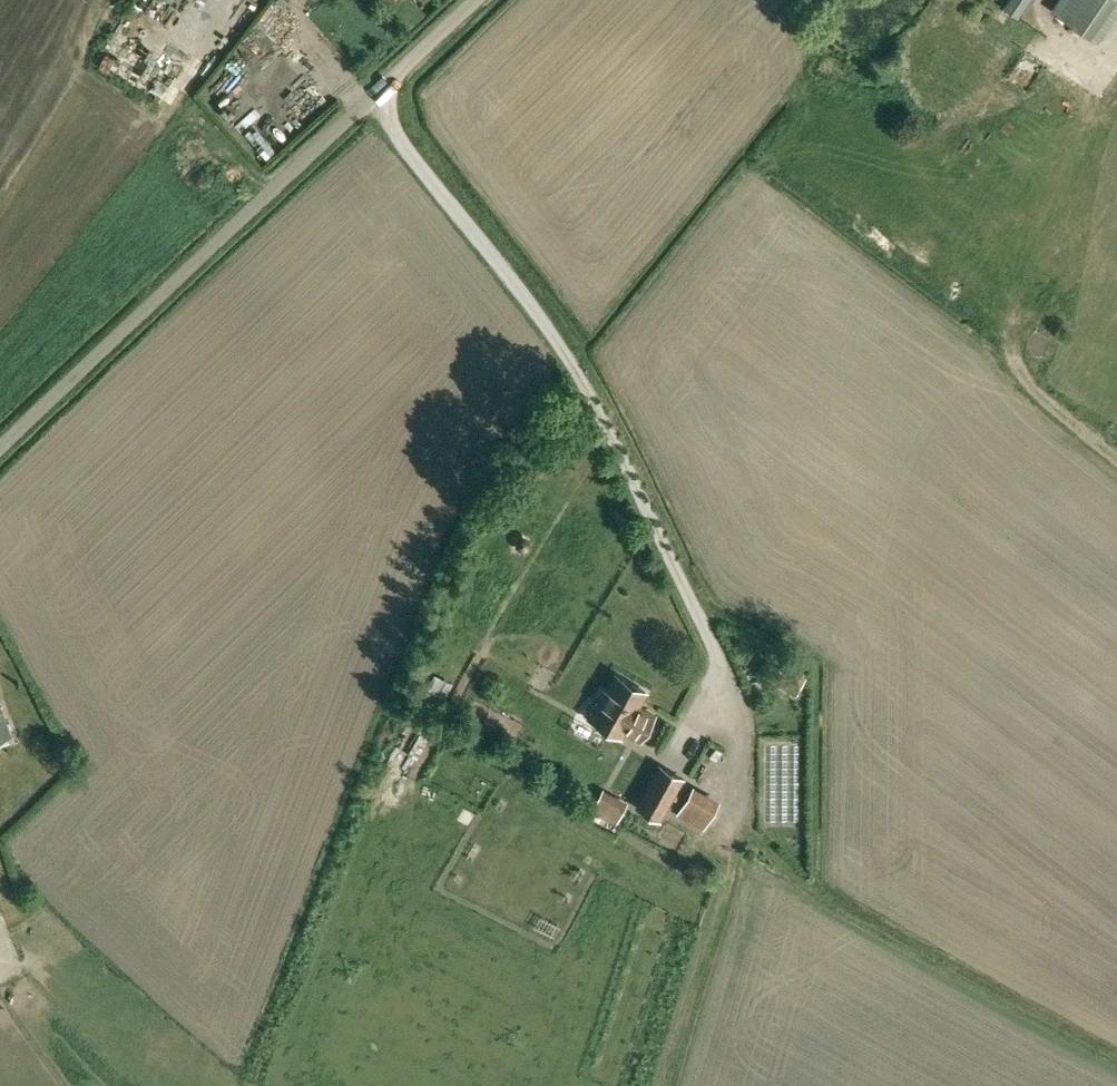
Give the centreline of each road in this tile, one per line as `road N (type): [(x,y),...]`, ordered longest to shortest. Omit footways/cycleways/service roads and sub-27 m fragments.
road 1 (residential): [(719,652),(587,384),(372,104)]
road 2 (residential): [(0,450),(372,104)]
road 3 (track): [(719,652),(743,712),(748,812),(670,1085)]
road 4 (residential): [(372,104),(479,0)]

